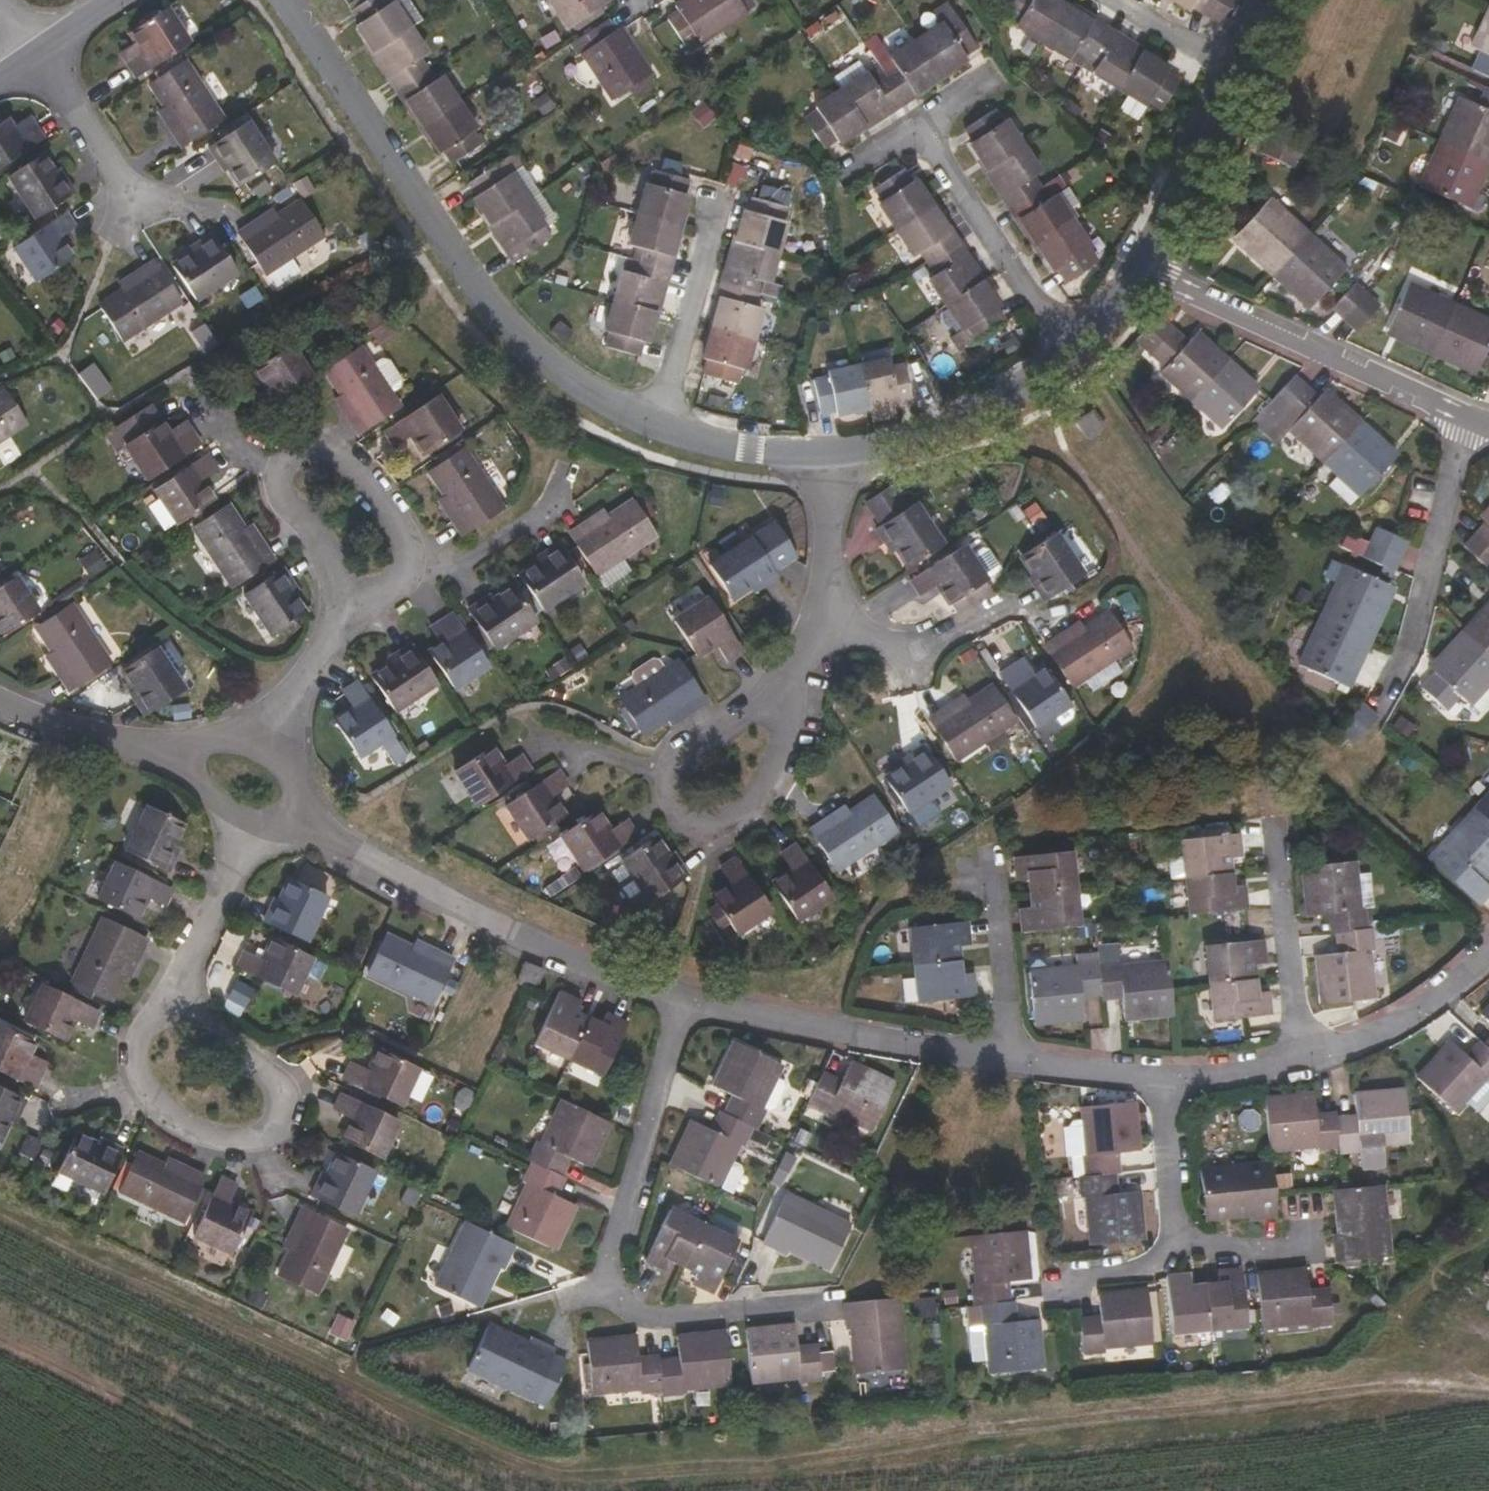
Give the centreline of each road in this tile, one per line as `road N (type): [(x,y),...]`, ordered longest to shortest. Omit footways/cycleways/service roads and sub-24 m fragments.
road 1 (residential): [(653,425),(519,339),(421,218),(284,0)]
road 2 (residential): [(683,997),(942,1050),(1159,1078)]
road 3 (residential): [(293,810),(510,930),(683,997)]
road 4 (residential): [(174,1006),(152,1018),(136,1053),(160,1106),(202,1134),(251,1138),(270,1128),(280,1095),(271,1078),(196,1018)]
road 5 (residential): [(1135,266),(1468,416)]
road 6 (residential): [(1159,1078),(1216,1076),(1357,1043),(1435,1001),(1488,953)]
road 7 (residential): [(683,997),(601,1295)]
road 8 (residential): [(356,600),(388,598),(414,537),(383,488),(317,441),(291,457),(282,492)]
road 9 (residential): [(1468,416),(1410,646),(1379,703)]
road 10 (residential): [(918,135),(1083,364)]
road 11 (residential): [(1083,364),(1028,399),(946,428),(829,452)]
road 12 (residential): [(666,775),(676,809),(708,829),(762,799),(790,762),(779,673)]
road 13 (residential): [(601,1295),(649,1321),(825,1303)]
road 14 (residential): [(653,425),(723,206)]
road 15 (residential): [(1223,74),(1135,266)]
road 16 (residential): [(826,615),(902,651),(1010,605)]
road 17 (residential): [(246,819),(178,977),(174,1006)]
road 18 (residential): [(0,698),(122,742),(189,756)]
road 19 (residential): [(829,452),(746,451),(653,425)]
road 20 (residential): [(257,745),(356,600)]
road 21 (residential): [(829,452),(826,615)]
road 22 (residential): [(1159,1078),(1178,1238)]
road 23 (residential): [(779,673),(756,708),(670,757),(666,775)]
road 24 (residential): [(119,0),(0,80)]
road 25 (residential): [(1178,1238),(1245,1251),(1316,1245)]
road 26 (residential): [(1223,74),(1106,0)]
road 27 (residential): [(666,775),(538,739)]
road 28 (residential): [(282,492),(356,600)]
road 29 (residential): [(1178,1238),(1141,1270),(1069,1275)]

